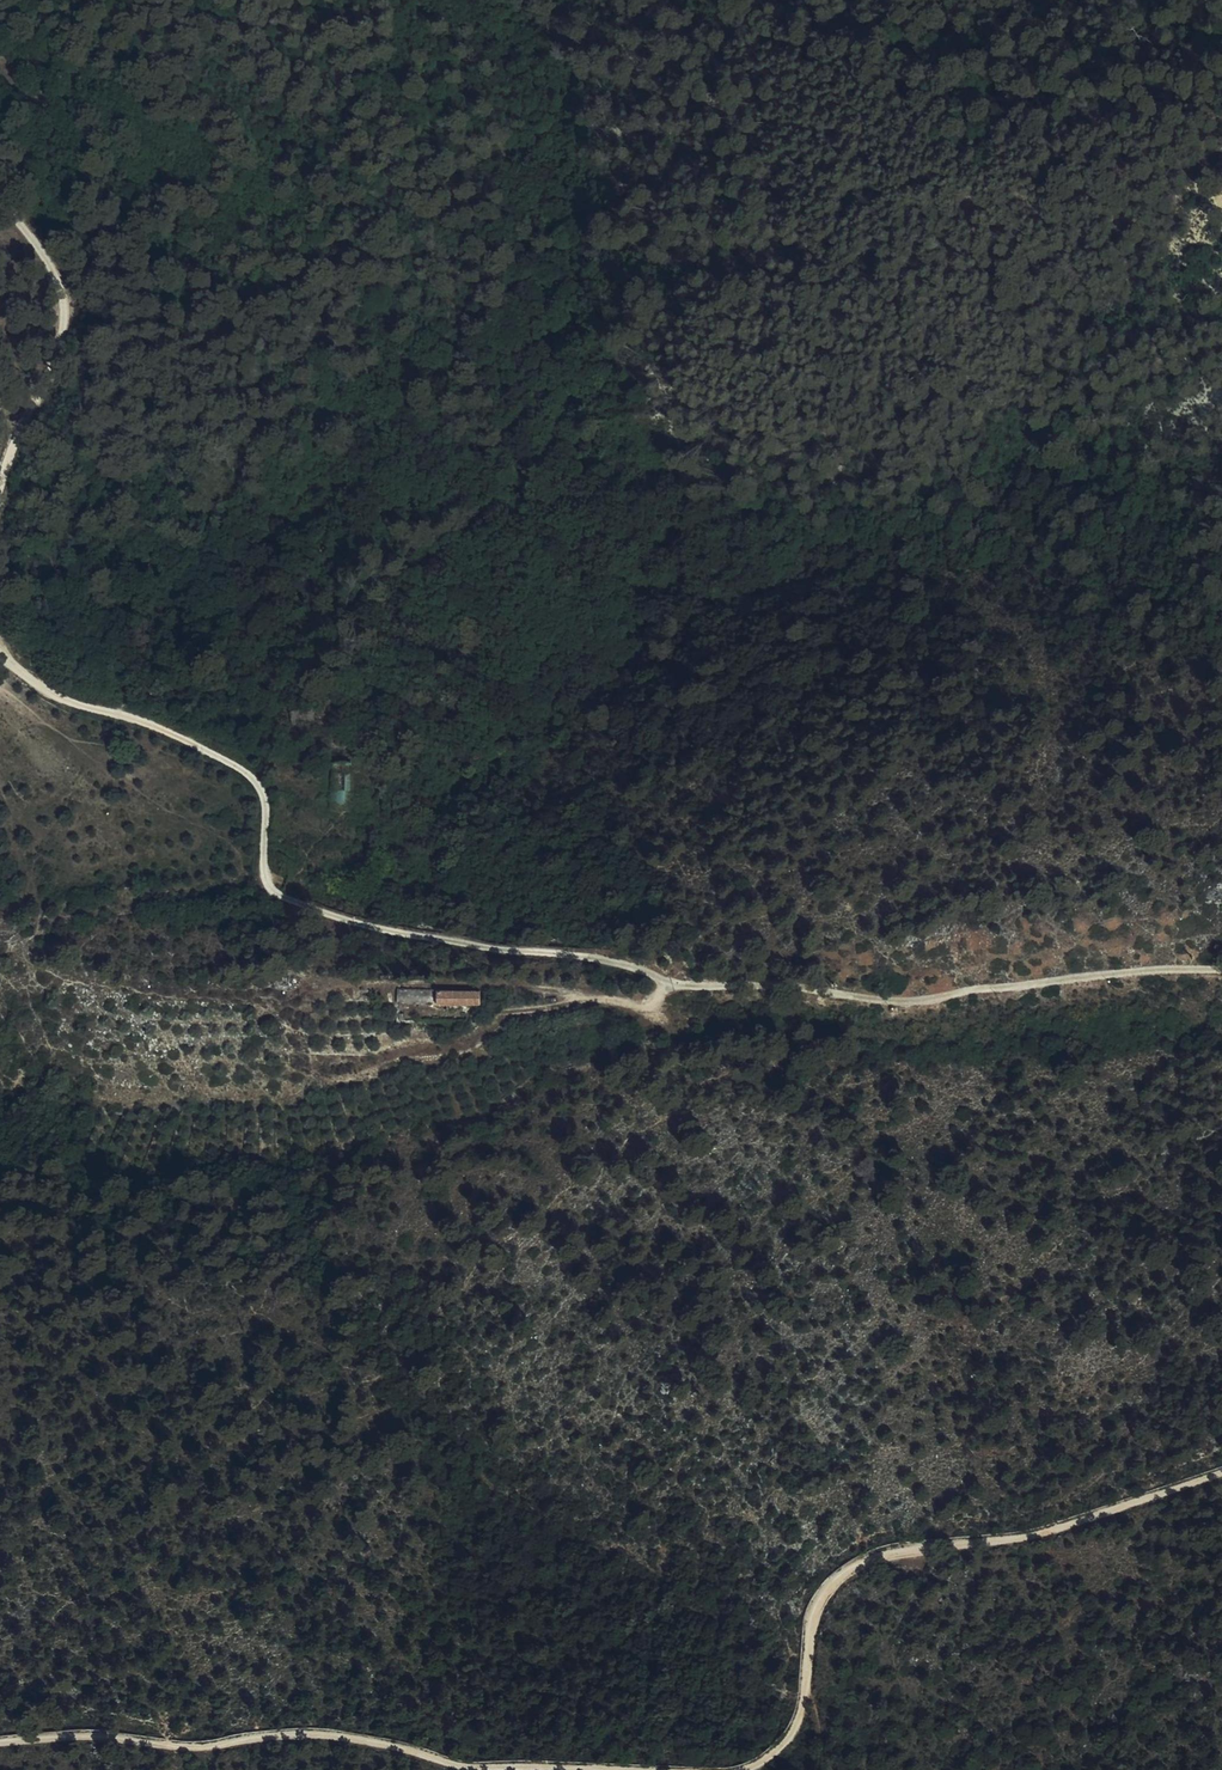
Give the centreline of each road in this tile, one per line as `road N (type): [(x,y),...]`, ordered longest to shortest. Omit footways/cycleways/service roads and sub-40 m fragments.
road 1 (track): [(1221,972),(1157,971),(920,1003),(671,983),(631,966),(351,923),(282,899),(265,878),(266,799),(233,764),(142,721),(61,700),(0,654)]
road 2 (track): [(1221,1473),(1023,1537),(896,1552),(855,1565),(825,1589),(812,1616),(806,1693),(789,1737),(736,1769)]
road 3 (track): [(558,1769),(458,1766),(293,1733),(212,1746),(87,1735),(0,1742)]
road 4 (track): [(283,968),(320,979),(485,978),(629,1002),(646,1002),(671,983)]
road 5 (track): [(0,506),(62,348),(64,290),(39,243),(0,206)]

